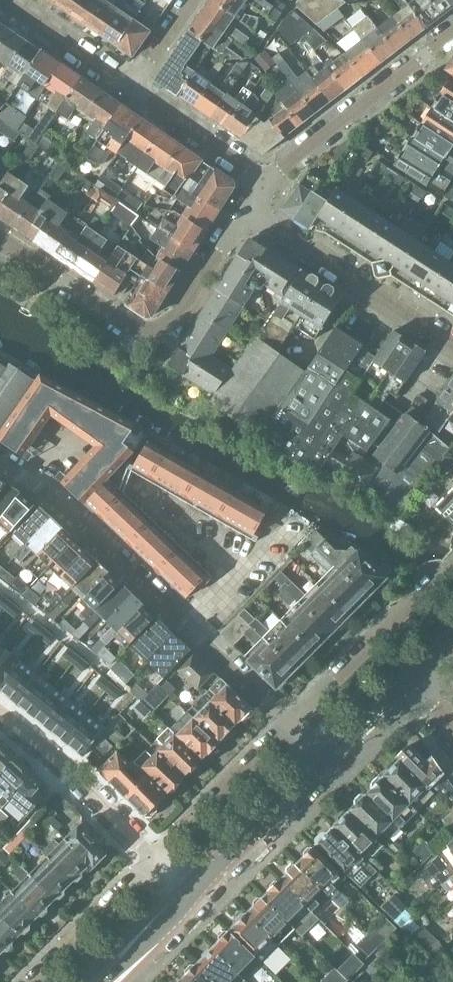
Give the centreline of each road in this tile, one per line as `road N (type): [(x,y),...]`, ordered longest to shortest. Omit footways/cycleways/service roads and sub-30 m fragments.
road 1 (residential): [(0,468),(73,518),(287,722)]
road 2 (residential): [(243,208),(166,326),(139,335),(0,243)]
road 3 (residential): [(452,347),(243,208)]
road 4 (residential): [(260,180),(452,30)]
road 5 (residential): [(287,722),(452,558)]
road 6 (residential): [(155,854),(0,719)]
road 7 (residential): [(155,854),(287,722)]
road 8 (tertiary): [(324,763),(193,895)]
road 9 (residential): [(29,981),(155,854)]
road 10 (residential): [(132,91),(0,2)]
road 11 (residential): [(260,180),(132,91)]
road 12 (tertiary): [(415,676),(324,763)]
road 13 (tertiary): [(193,895),(106,981)]

